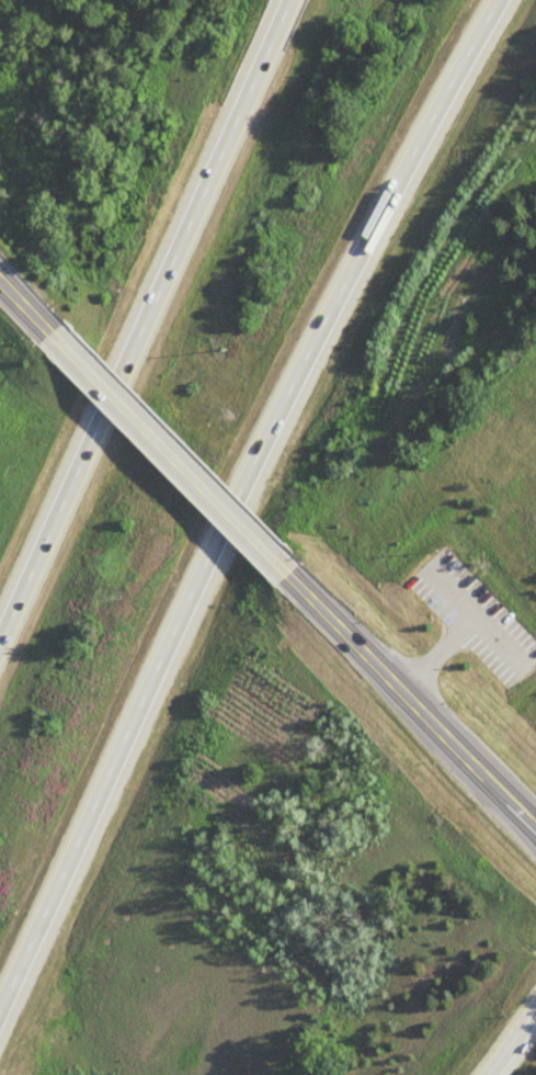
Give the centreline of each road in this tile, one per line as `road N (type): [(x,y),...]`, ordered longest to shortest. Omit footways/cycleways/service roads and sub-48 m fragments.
road 1 (motorway): [(0,1010),(328,314),(498,0)]
road 2 (motorway): [(294,0),(0,650)]
road 3 (secondary): [(535,824),(274,562)]
road 4 (secondary): [(274,562),(62,344)]

